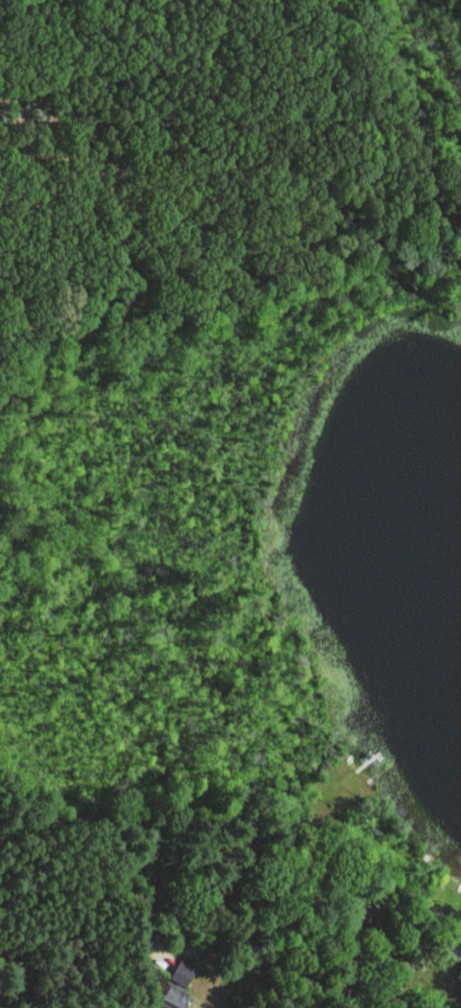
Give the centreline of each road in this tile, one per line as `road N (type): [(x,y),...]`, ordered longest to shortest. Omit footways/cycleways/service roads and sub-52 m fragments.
road 1 (residential): [(0,893),(208,889),(248,918)]

